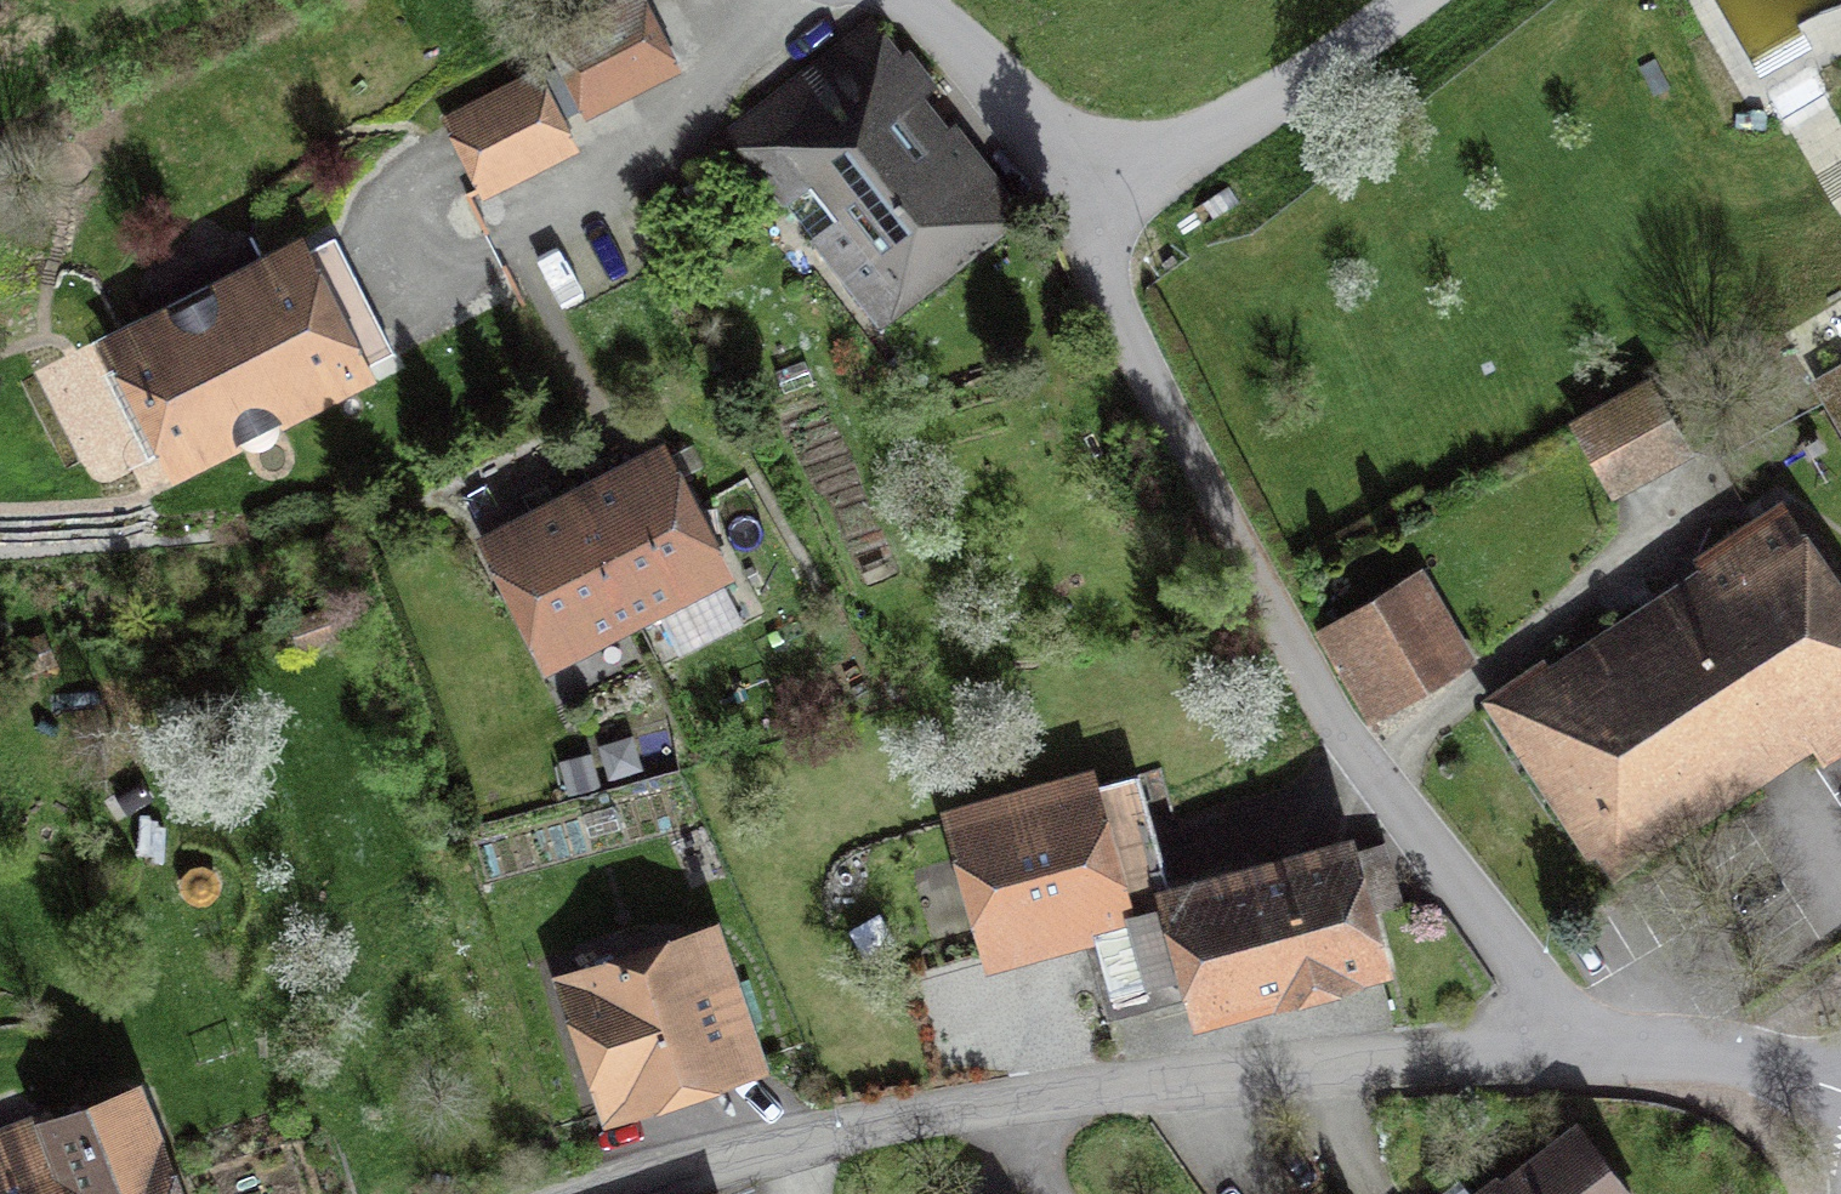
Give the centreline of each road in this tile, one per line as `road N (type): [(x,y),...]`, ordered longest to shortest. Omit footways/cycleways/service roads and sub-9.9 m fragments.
road 1 (residential): [(1069,205),(1122,333),(1301,659),(1515,955),(1557,1044)]
road 2 (residential): [(606,1193),(750,1152),(982,1102),(1557,1044)]
road 3 (residential): [(1069,205),(1181,159),(1271,108),(1421,0)]
road 4 (residential): [(1557,1044),(1725,1055),(1840,1089)]
road 5 (residential): [(887,0),(977,70),(1069,205)]

